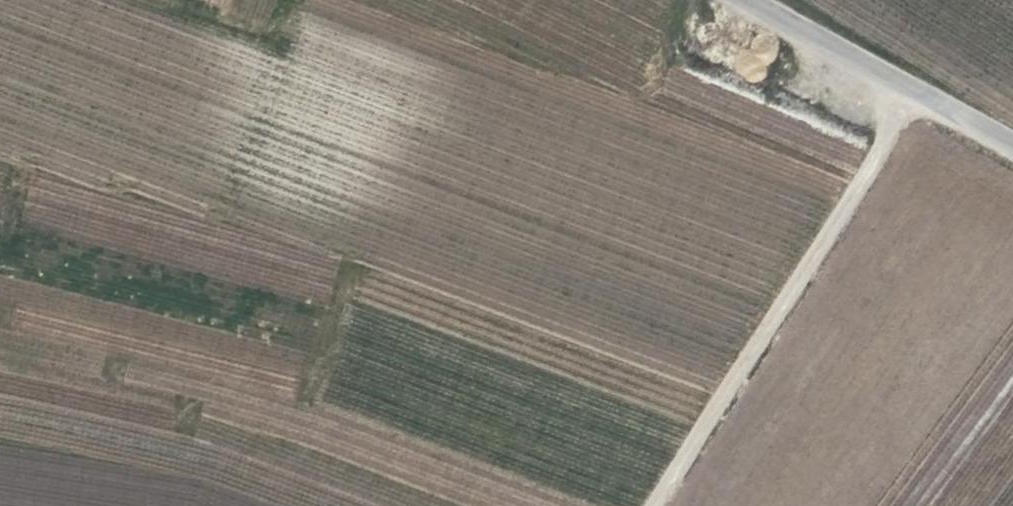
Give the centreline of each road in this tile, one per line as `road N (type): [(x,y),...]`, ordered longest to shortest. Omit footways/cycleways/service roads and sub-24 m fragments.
road 1 (track): [(659,505),(865,170),(927,99)]
road 2 (unclassified): [(1012,146),(761,0)]

